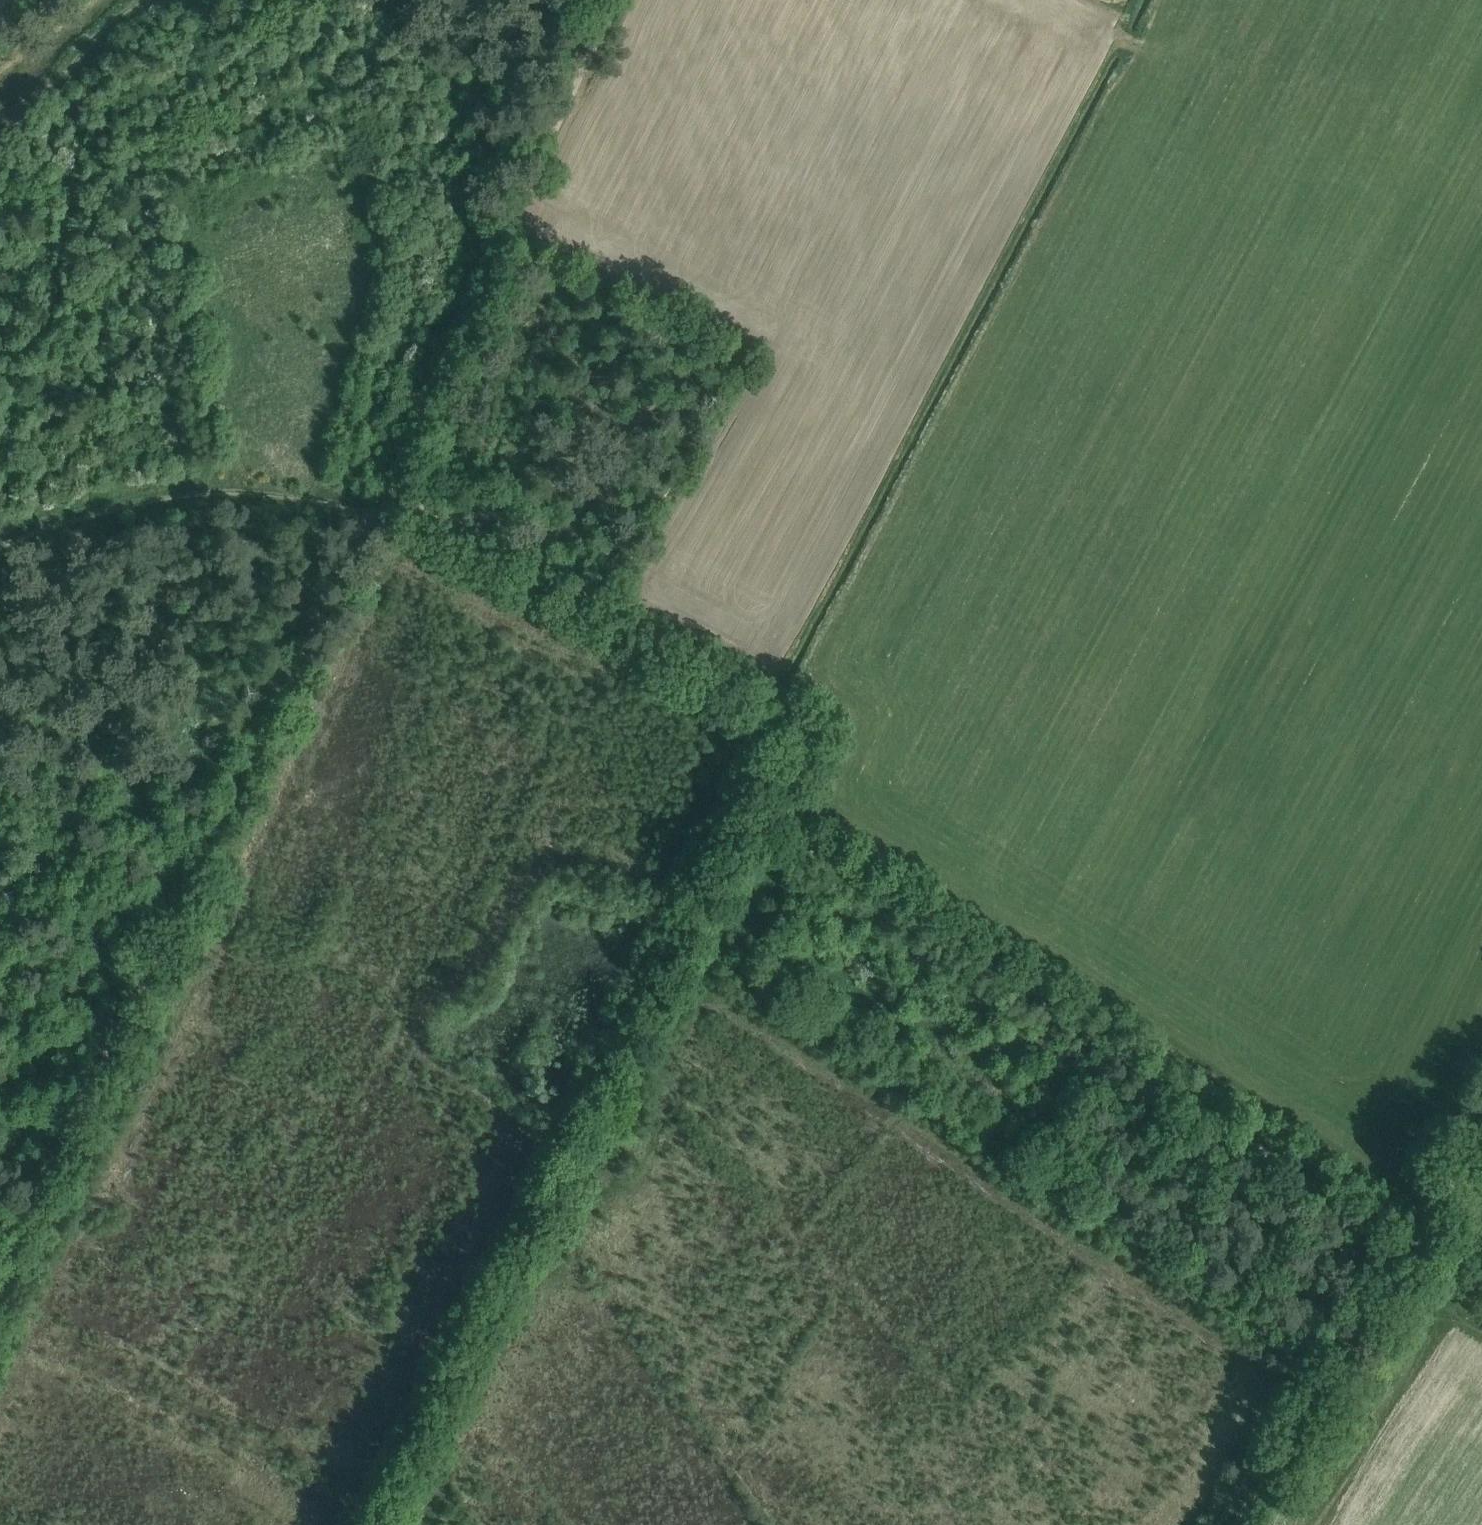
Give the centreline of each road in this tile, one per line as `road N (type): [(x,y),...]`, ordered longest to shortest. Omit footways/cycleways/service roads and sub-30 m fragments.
road 1 (track): [(387,487),(0,1253)]
road 2 (track): [(1237,1524),(1481,1129)]

